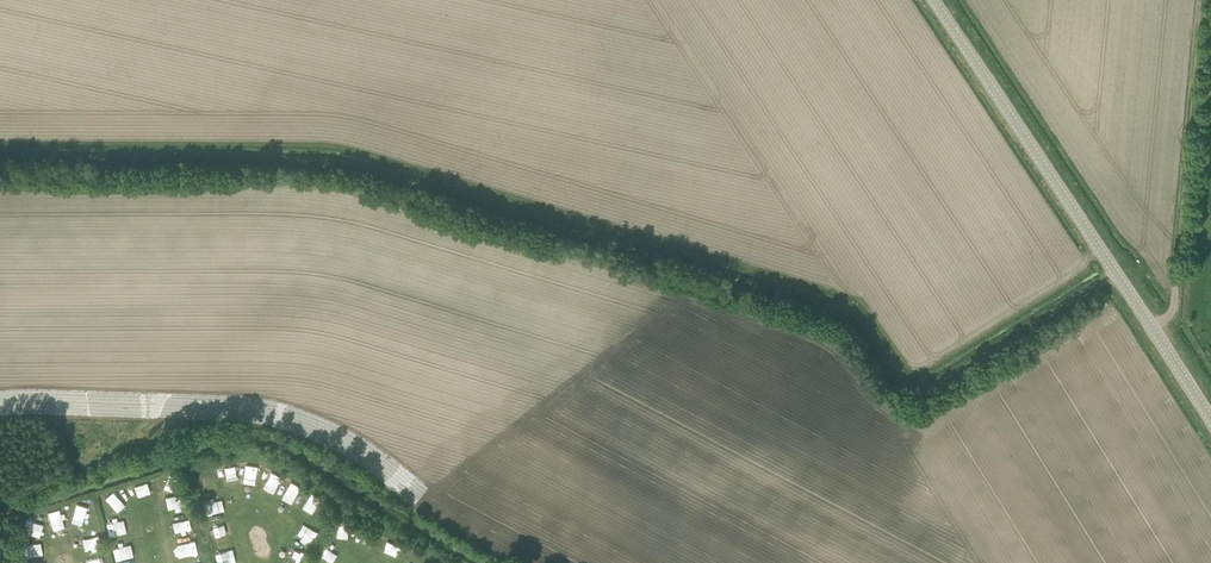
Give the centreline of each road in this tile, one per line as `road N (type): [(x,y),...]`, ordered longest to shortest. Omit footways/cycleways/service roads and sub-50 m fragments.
road 1 (track): [(1121,279),(962,375),(909,387),(895,380),(851,317),(326,156),(0,162)]
road 2 (track): [(485,562),(261,439),(242,437),(0,508)]
road 3 (tertiary): [(1210,421),(935,0)]
road 4 (track): [(1164,345),(1203,0)]

